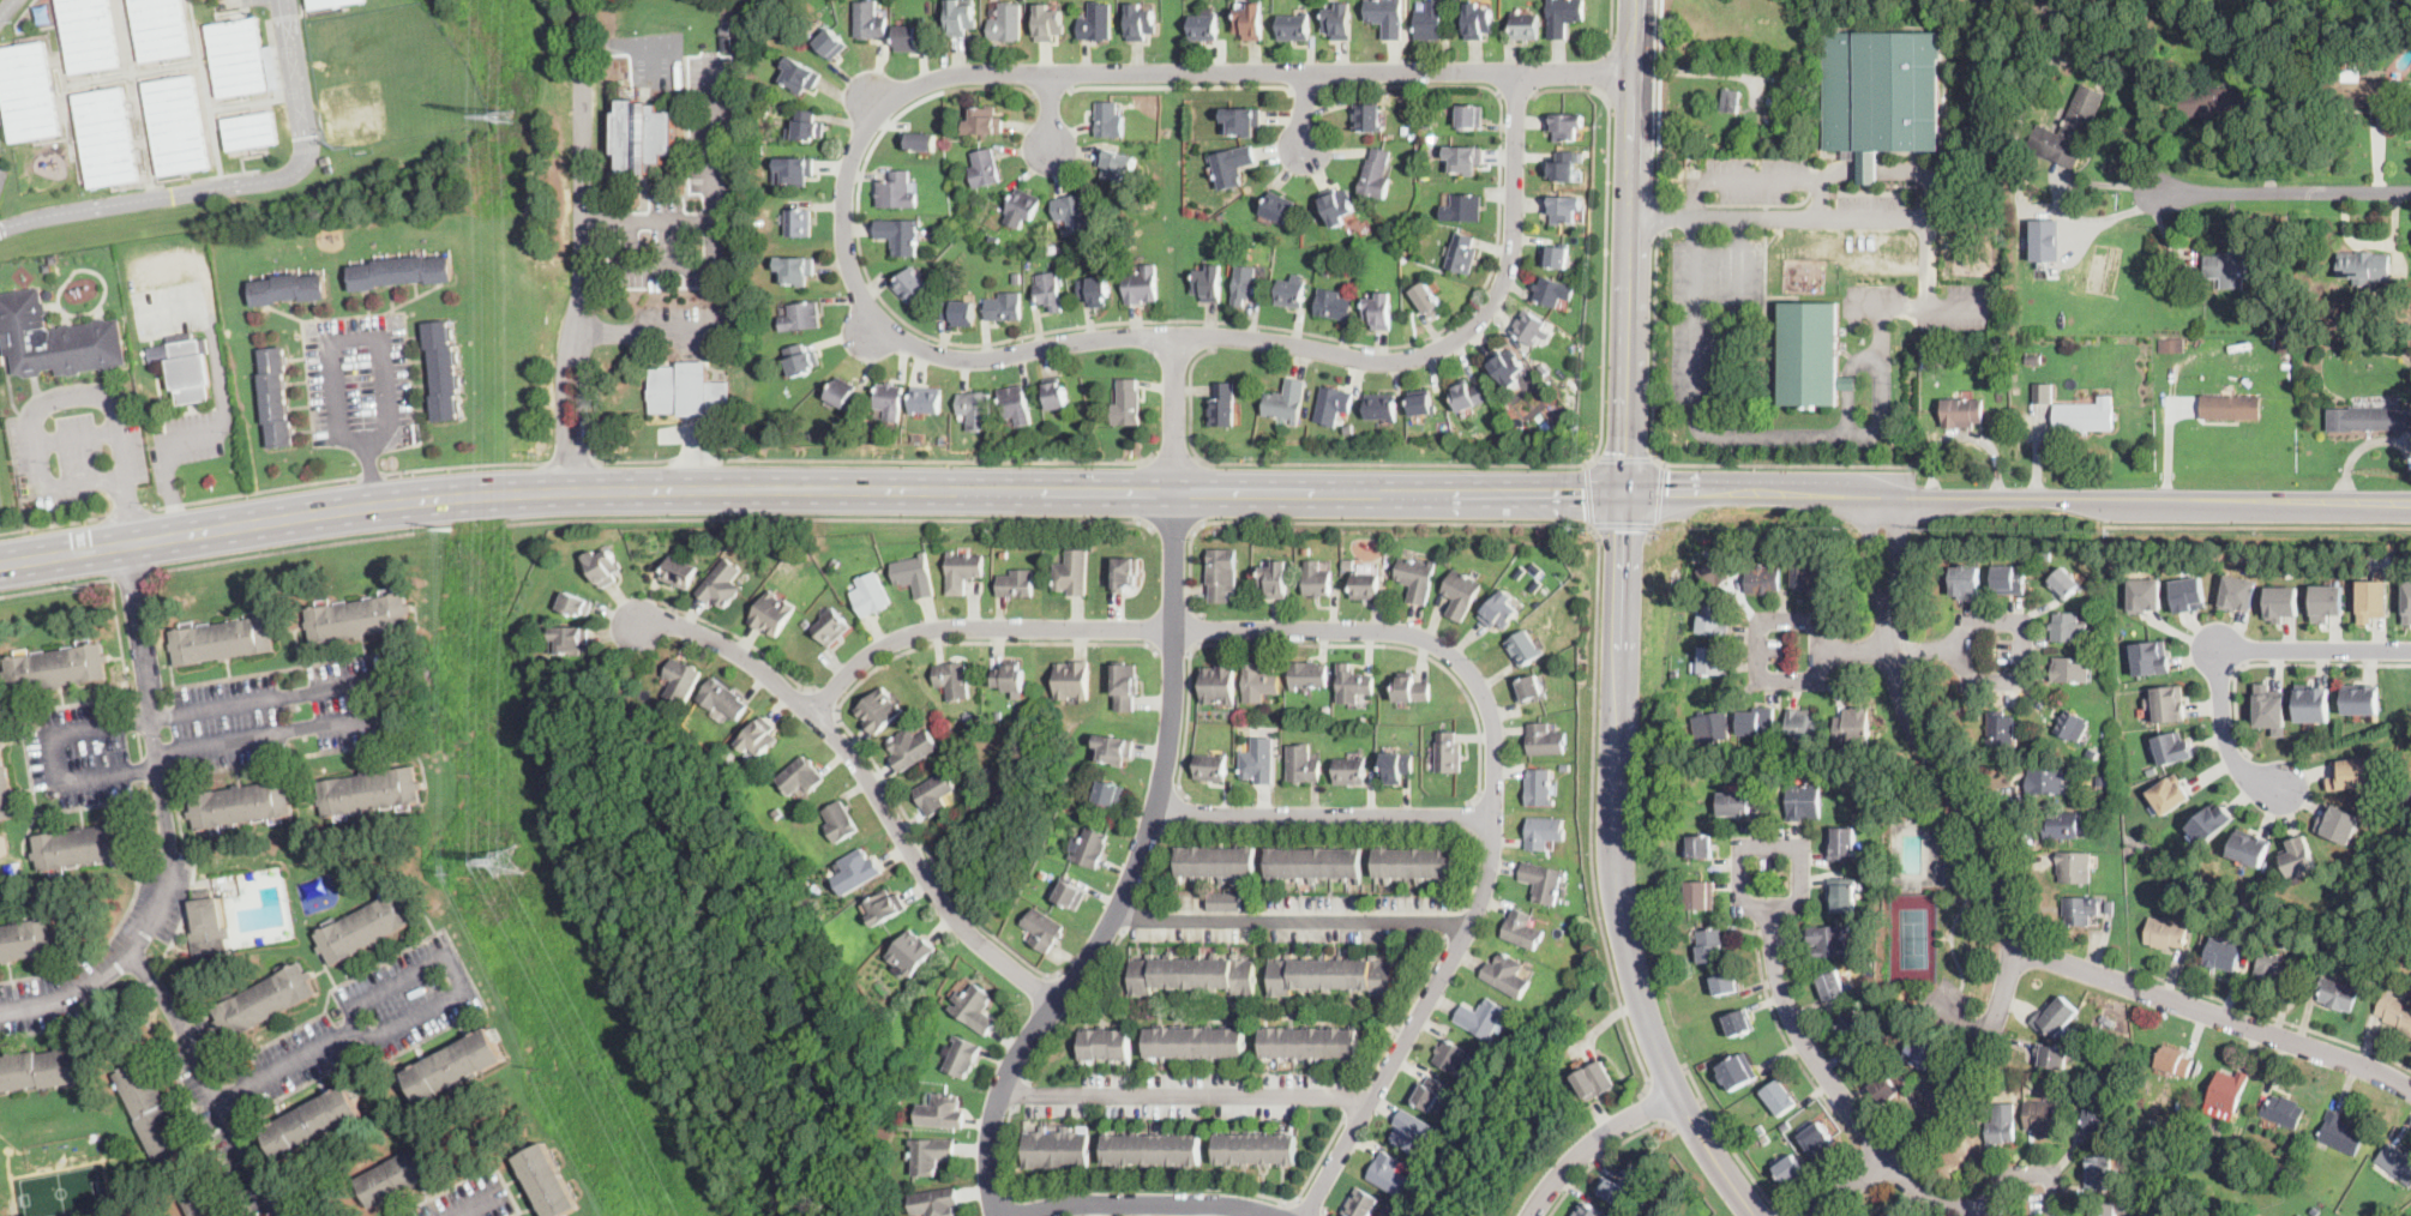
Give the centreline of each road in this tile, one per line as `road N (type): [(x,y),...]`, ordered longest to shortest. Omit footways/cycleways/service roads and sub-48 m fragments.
road 1 (residential): [(1633,73),(960,74),(908,90),(864,133),(844,193),(850,272),(880,323),(908,343),(981,360),(1093,339),(1176,336)]
road 2 (residential): [(814,715),(874,651),(946,627),(1388,631),(1437,645),(1467,670),(1486,698),(1496,738),(1490,879),(1469,931),(1306,1215)]
road 3 (primary): [(0,564),(489,495),(1010,490)]
road 4 (primary): [(2410,501),(1625,493)]
road 5 (residential): [(1176,492),(1173,715),(1159,807),(1116,914),(1011,1066),(990,1142),(997,1215)]
road 6 (tertiary): [(1625,493),(1619,905),(1634,975),(1670,1073),(1701,1138),(1755,1215)]
road 7 (residential): [(1886,607),(1912,727),(1972,808),(2006,878),(2013,951),(1991,1029),(1967,1074),(1919,1131),(1809,1215)]
road 8 (residential): [(638,625),(672,624),(733,648),(814,715),(855,759),(951,913),(1058,1001)]
road 9 (residential): [(1176,336),(1389,362),(1463,335),(1490,307),(1509,266),(1517,72)]
road 10 (residential): [(0,1008),(68,995),(132,958),(158,913),(170,851),(128,544)]
road 11 (primary): [(1176,492),(1625,493)]
road 12 (residential): [(2019,1205),(1938,1200),(1886,1158),(1796,1031),(1774,962),(1769,904)]
road 13 (residential): [(2410,1088),(2013,951)]
road 14 (tertiary): [(1635,0),(1629,369)]
road 15 (residential): [(1002,1091),(1349,1098),(1369,1107)]
road 16 (residential): [(2410,651),(2218,651),(2232,753),(2247,773),(2285,788)]
road 17 (residential): [(1116,914),(1469,931)]
road 18 (residential): [(1159,807),(1215,815),(1495,818)]
road 19 (residential): [(276,1215),(132,958)]
road 20 (residential): [(1017,1215),(1078,1203),(1229,1203),(1279,1215)]
road 21 (residential): [(2156,192),(2410,193)]
road 22 (residential): [(1769,904),(1740,895),(1745,844),(1786,843),(1796,850),(1796,902),(1769,904)]
road 23 (residential): [(1989,650),(1791,649)]
road 24 (residential): [(1679,1095),(1588,1149),(1531,1215)]
road 25 (primary): [(1010,490),(1176,492)]
road 26 (residential): [(1176,336),(1176,492)]
road 27 (tertiary): [(1629,369),(1625,493)]

